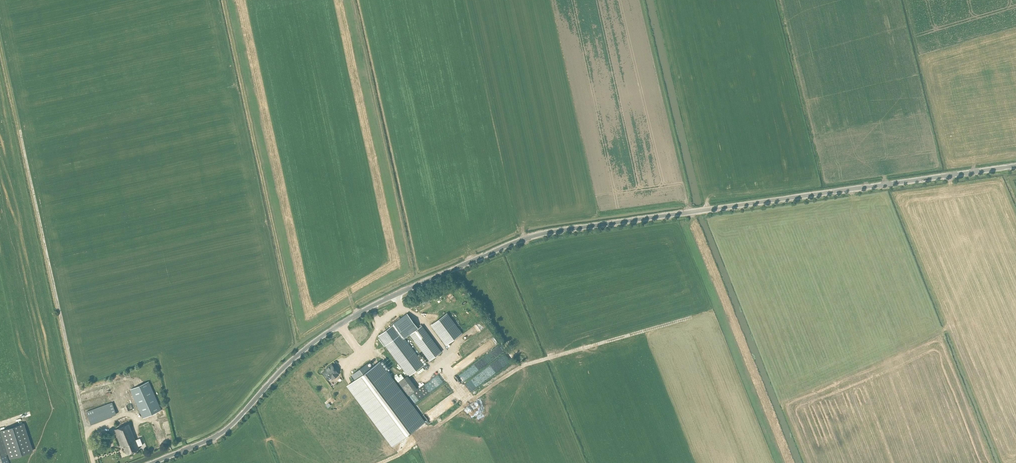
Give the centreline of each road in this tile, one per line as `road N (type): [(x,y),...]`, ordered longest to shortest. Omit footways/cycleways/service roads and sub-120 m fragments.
road 1 (tertiary): [(153,462),(230,428),(315,343),(408,290),(529,237),(1015,166)]

